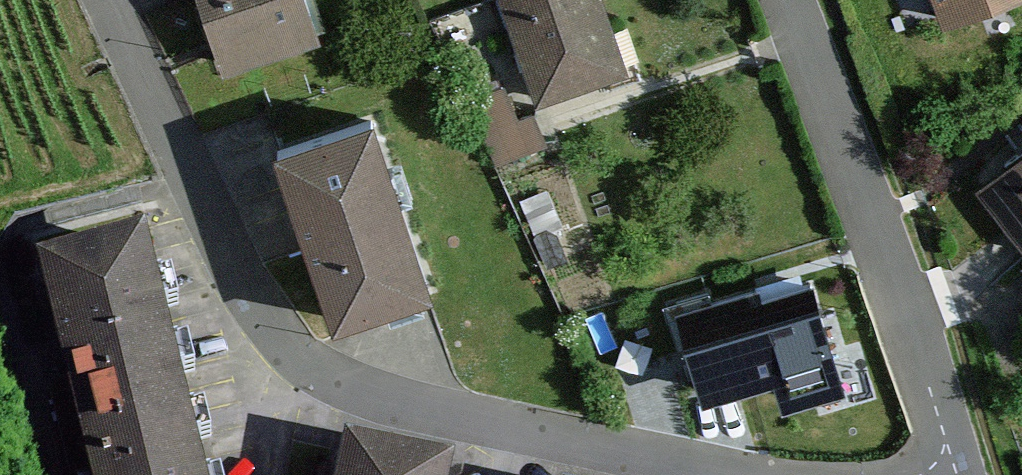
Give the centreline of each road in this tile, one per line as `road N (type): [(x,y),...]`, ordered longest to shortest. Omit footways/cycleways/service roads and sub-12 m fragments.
road 1 (residential): [(724,474),(472,423),(344,370),(261,310),(109,0)]
road 2 (residential): [(973,474),(803,0)]

